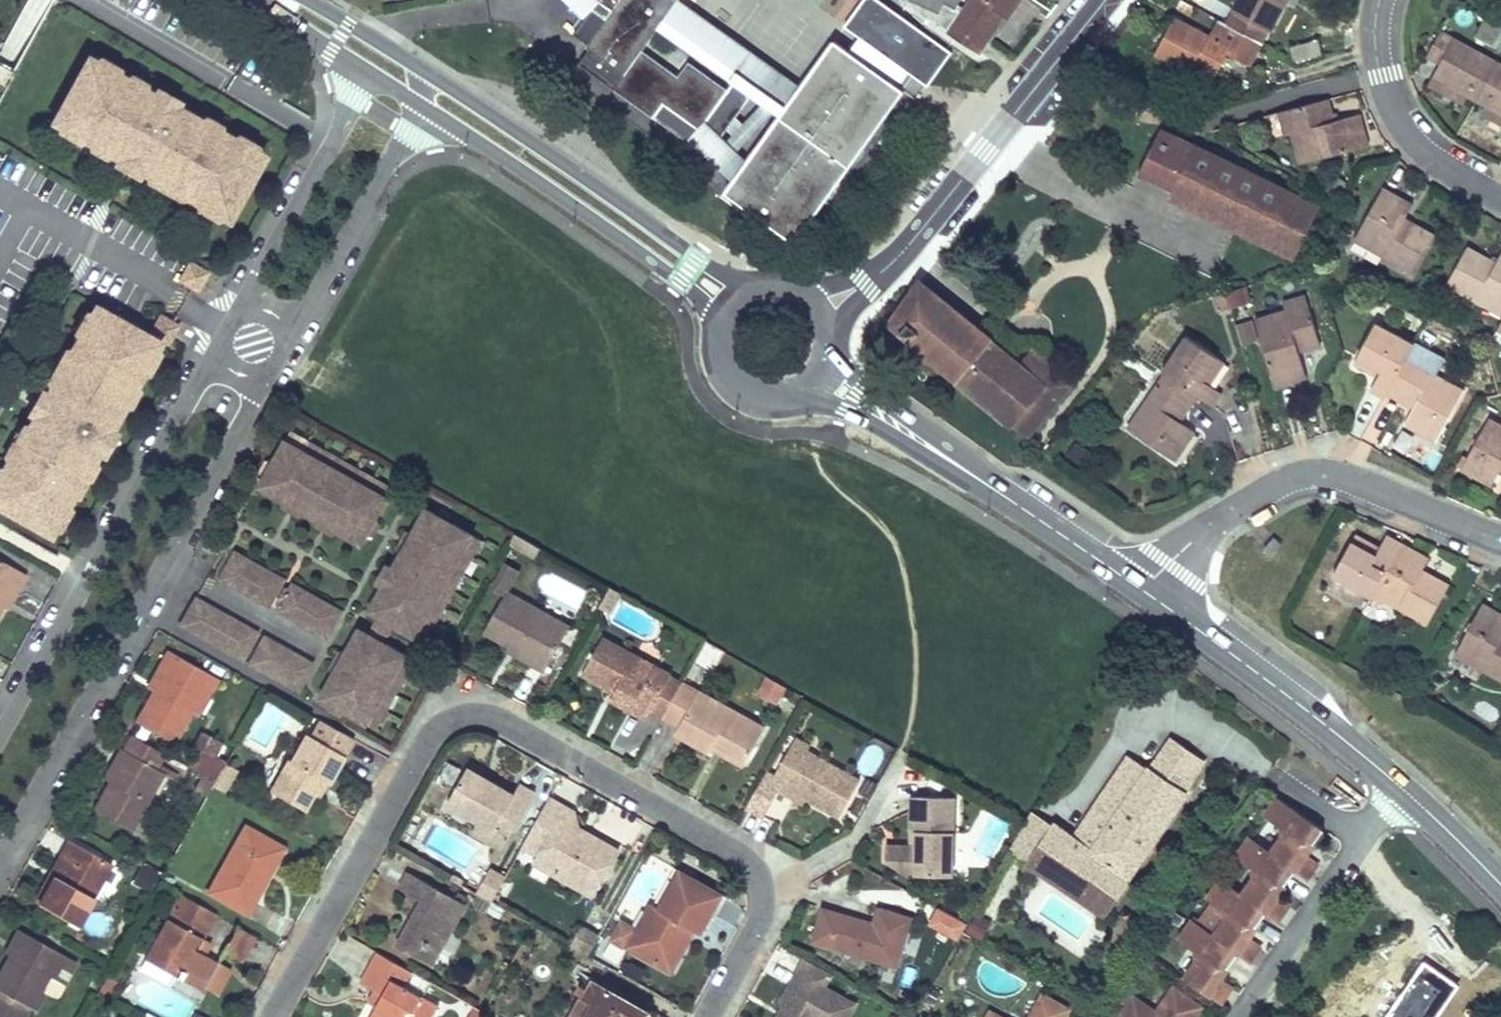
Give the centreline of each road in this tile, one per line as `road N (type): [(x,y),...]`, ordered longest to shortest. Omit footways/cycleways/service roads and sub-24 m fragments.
road 1 (residential): [(273,1016),(431,737),(470,716),(500,720),(751,867),(762,917),(708,1016)]
road 2 (residential): [(0,860),(268,367)]
road 3 (residential): [(229,344),(0,745)]
road 4 (residential): [(1500,539),(1364,484),(1330,475),(1289,479),(1200,534),(1144,592)]
road 5 (tertiary): [(483,127),(534,178),(680,283),(723,342)]
road 6 (tertiary): [(1144,592),(1401,788)]
road 7 (residential): [(376,59),(229,344)]
road 8 (tertiary): [(756,293),(550,156),(483,127)]
road 9 (residential): [(268,367),(432,92)]
road 10 (residential): [(914,239),(1105,0)]
road 11 (residential): [(1383,0),(1383,73),(1401,121),(1432,160),(1500,203)]
road 12 (tertiary): [(780,395),(847,411),(1000,494)]
road 13 (tertiary): [(1000,494),(861,387),(828,348)]
road 14 (residential): [(1362,839),(1239,1016)]
road 15 (tertiary): [(1000,494),(1144,592)]
road 16 (tertiary): [(1401,788),(1500,886)]
road 17 (residential): [(828,338),(897,269),(914,239)]
road 18 (residential): [(914,239),(859,277),(797,294)]

